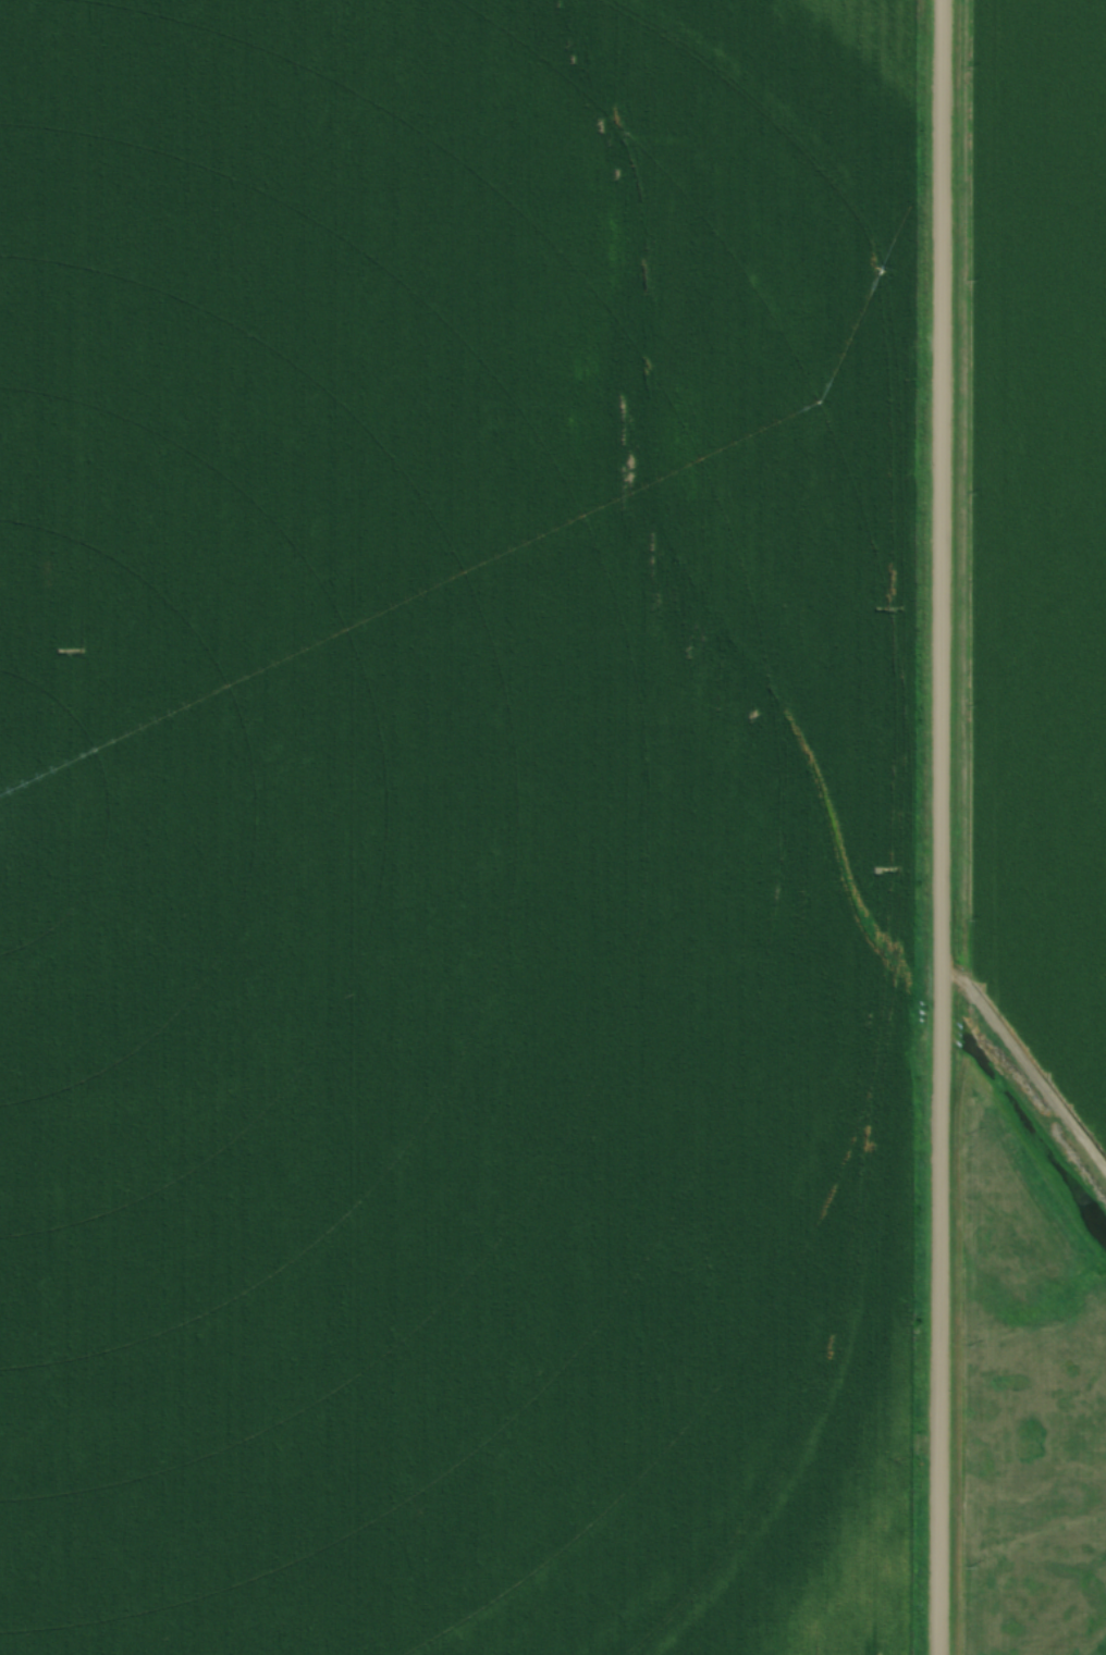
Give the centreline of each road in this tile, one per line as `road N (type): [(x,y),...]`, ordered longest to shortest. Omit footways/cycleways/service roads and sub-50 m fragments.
road 1 (residential): [(938,1654),(943,0)]

